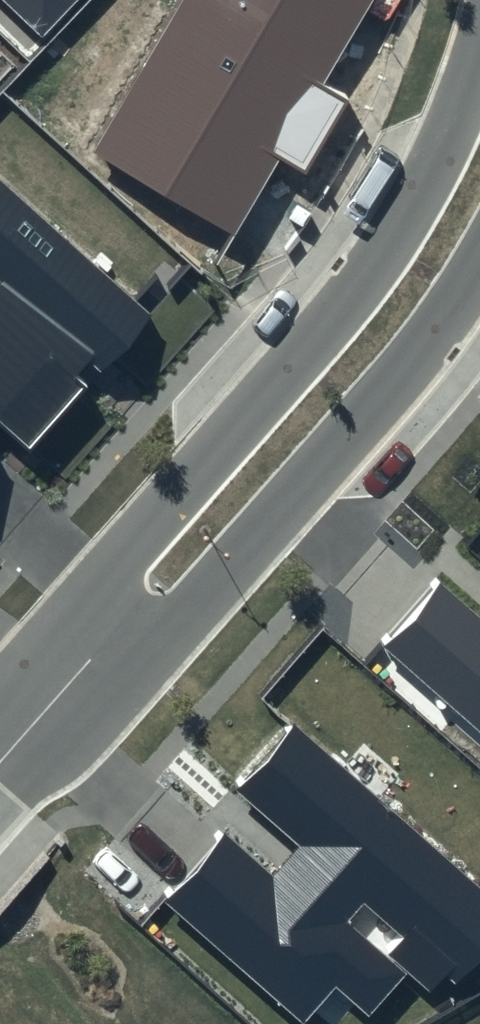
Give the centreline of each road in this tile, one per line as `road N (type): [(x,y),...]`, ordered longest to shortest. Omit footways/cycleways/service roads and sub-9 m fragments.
road 1 (residential): [(8,753),(67,619),(398,220),(435,160),(479,51)]
road 2 (residential): [(479,248),(157,649),(8,753)]

